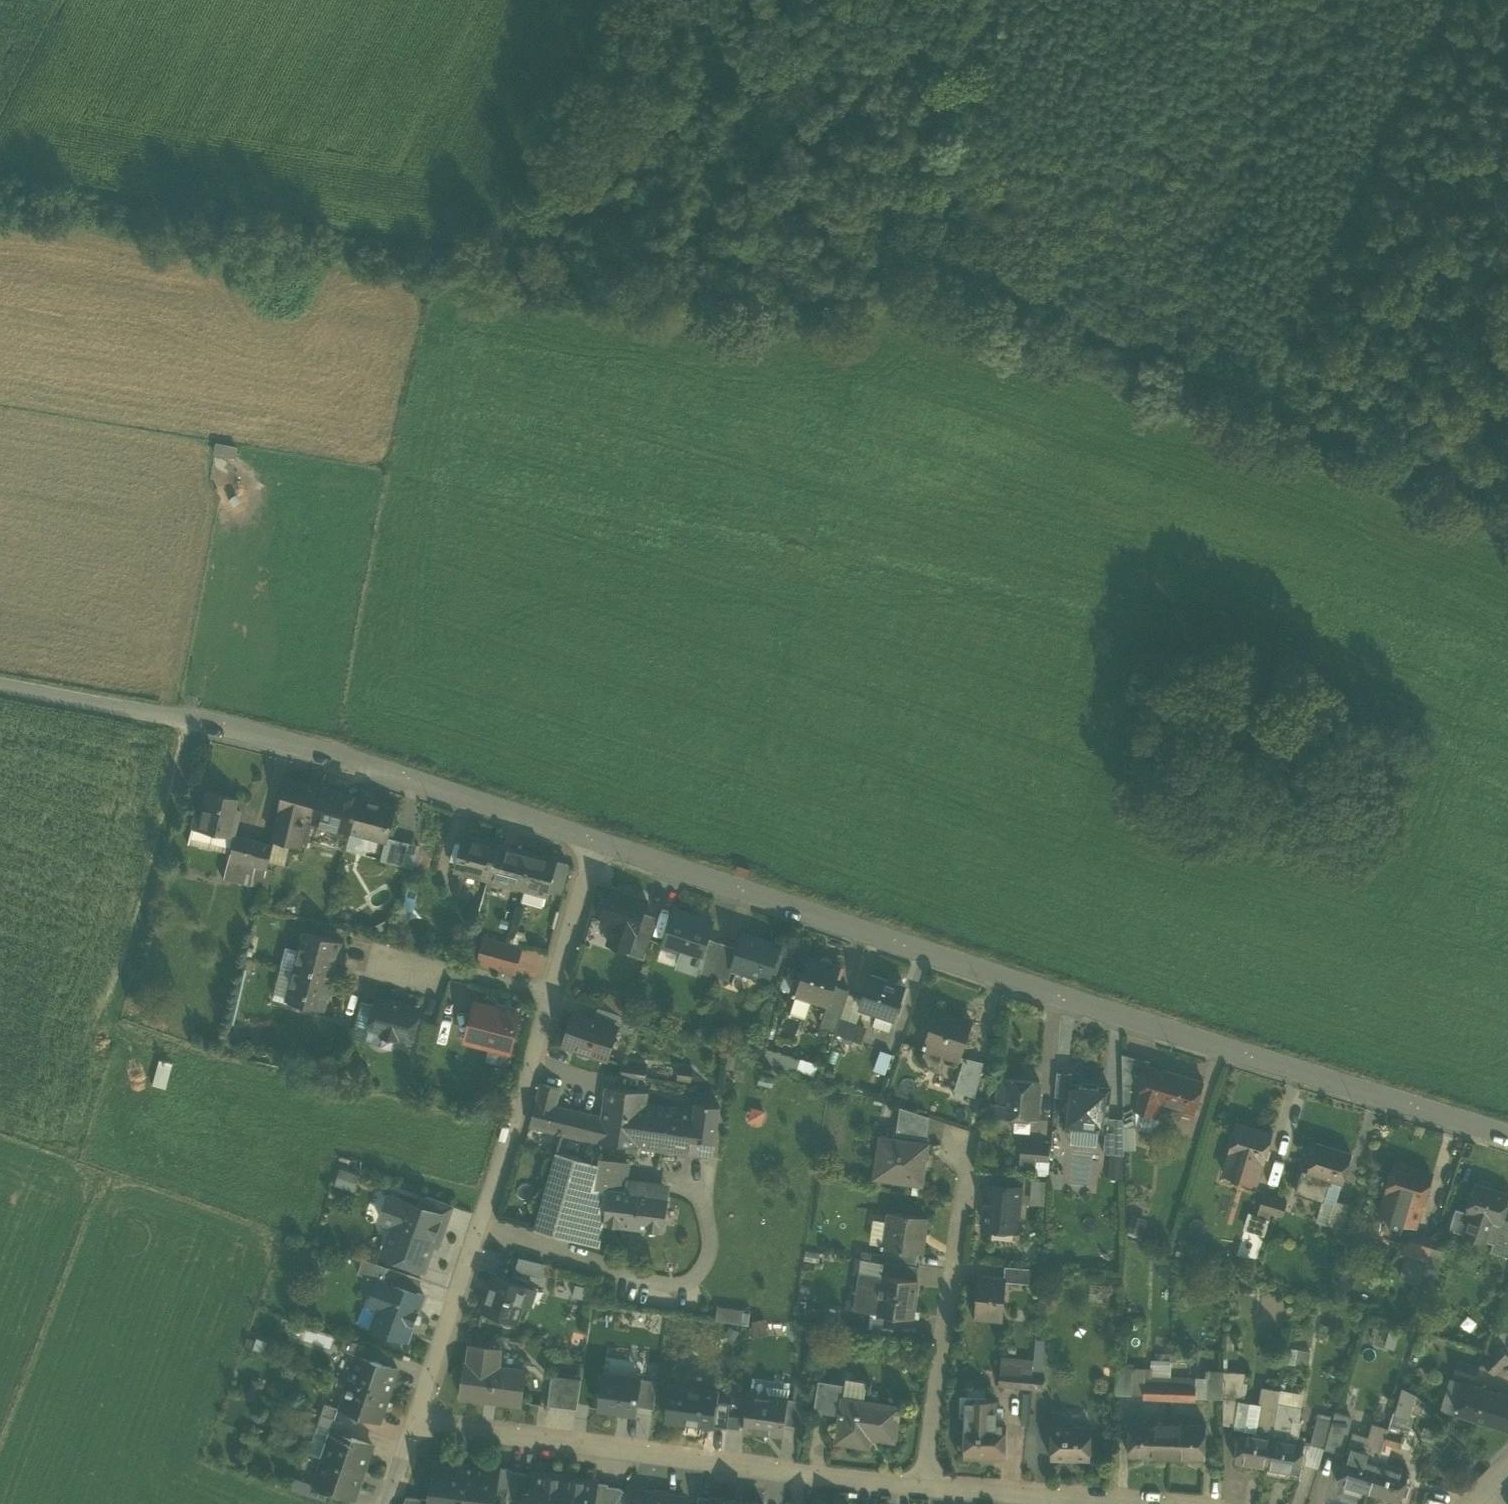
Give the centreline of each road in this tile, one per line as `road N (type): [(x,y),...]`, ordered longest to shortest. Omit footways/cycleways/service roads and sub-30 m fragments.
road 1 (unclassified): [(595,843),(1507,1136)]
road 2 (track): [(1507,501),(976,294),(873,268)]
road 3 (unclassified): [(0,687),(265,740),(595,843)]
road 4 (residential): [(924,1485),(414,1428)]
road 5 (residential): [(414,1428),(553,998)]
road 6 (residential): [(924,1485),(972,1145)]
road 7 (residential): [(1144,1503),(924,1485)]
road 8 (residential): [(553,998),(595,843)]
road 9 (residential): [(553,998),(405,961)]

